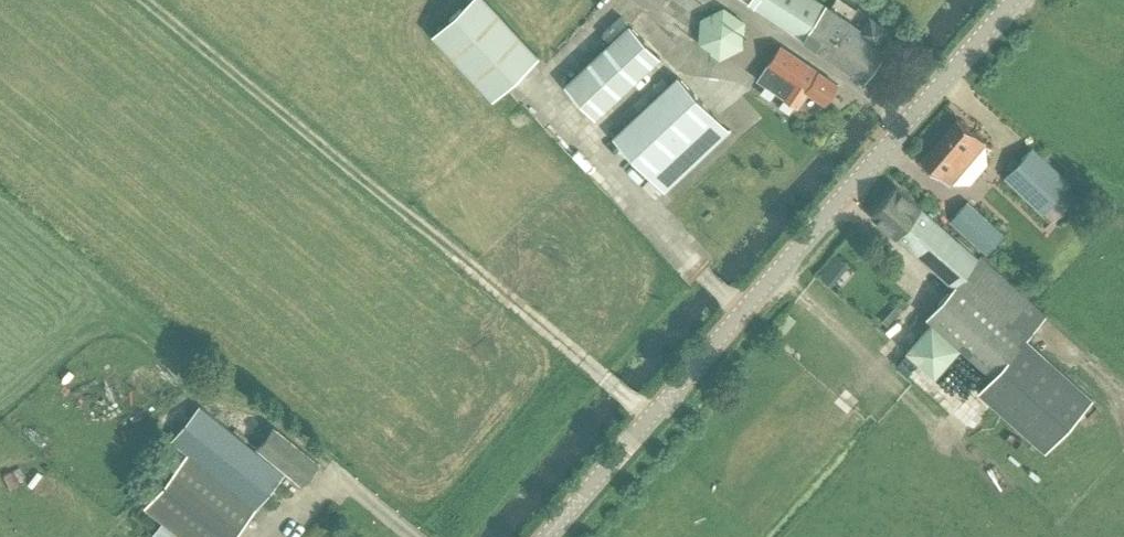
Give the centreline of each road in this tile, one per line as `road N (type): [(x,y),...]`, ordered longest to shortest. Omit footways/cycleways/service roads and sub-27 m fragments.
road 1 (tertiary): [(545,536),(1015,0)]
road 2 (track): [(649,418),(145,0)]

